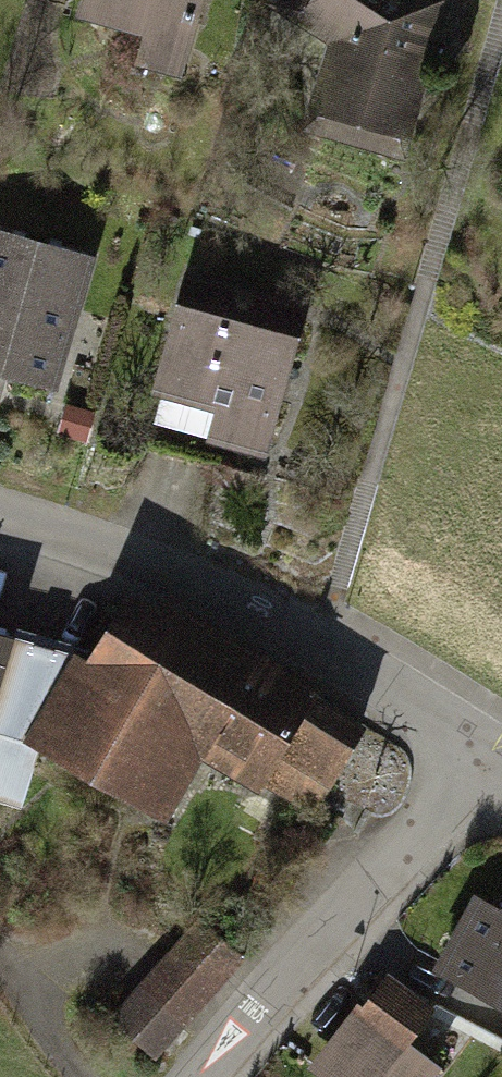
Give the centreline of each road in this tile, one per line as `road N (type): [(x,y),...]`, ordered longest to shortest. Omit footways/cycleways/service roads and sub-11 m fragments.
road 1 (residential): [(493,749),(148,562),(0,516)]
road 2 (residential): [(208,1076),(493,749)]

